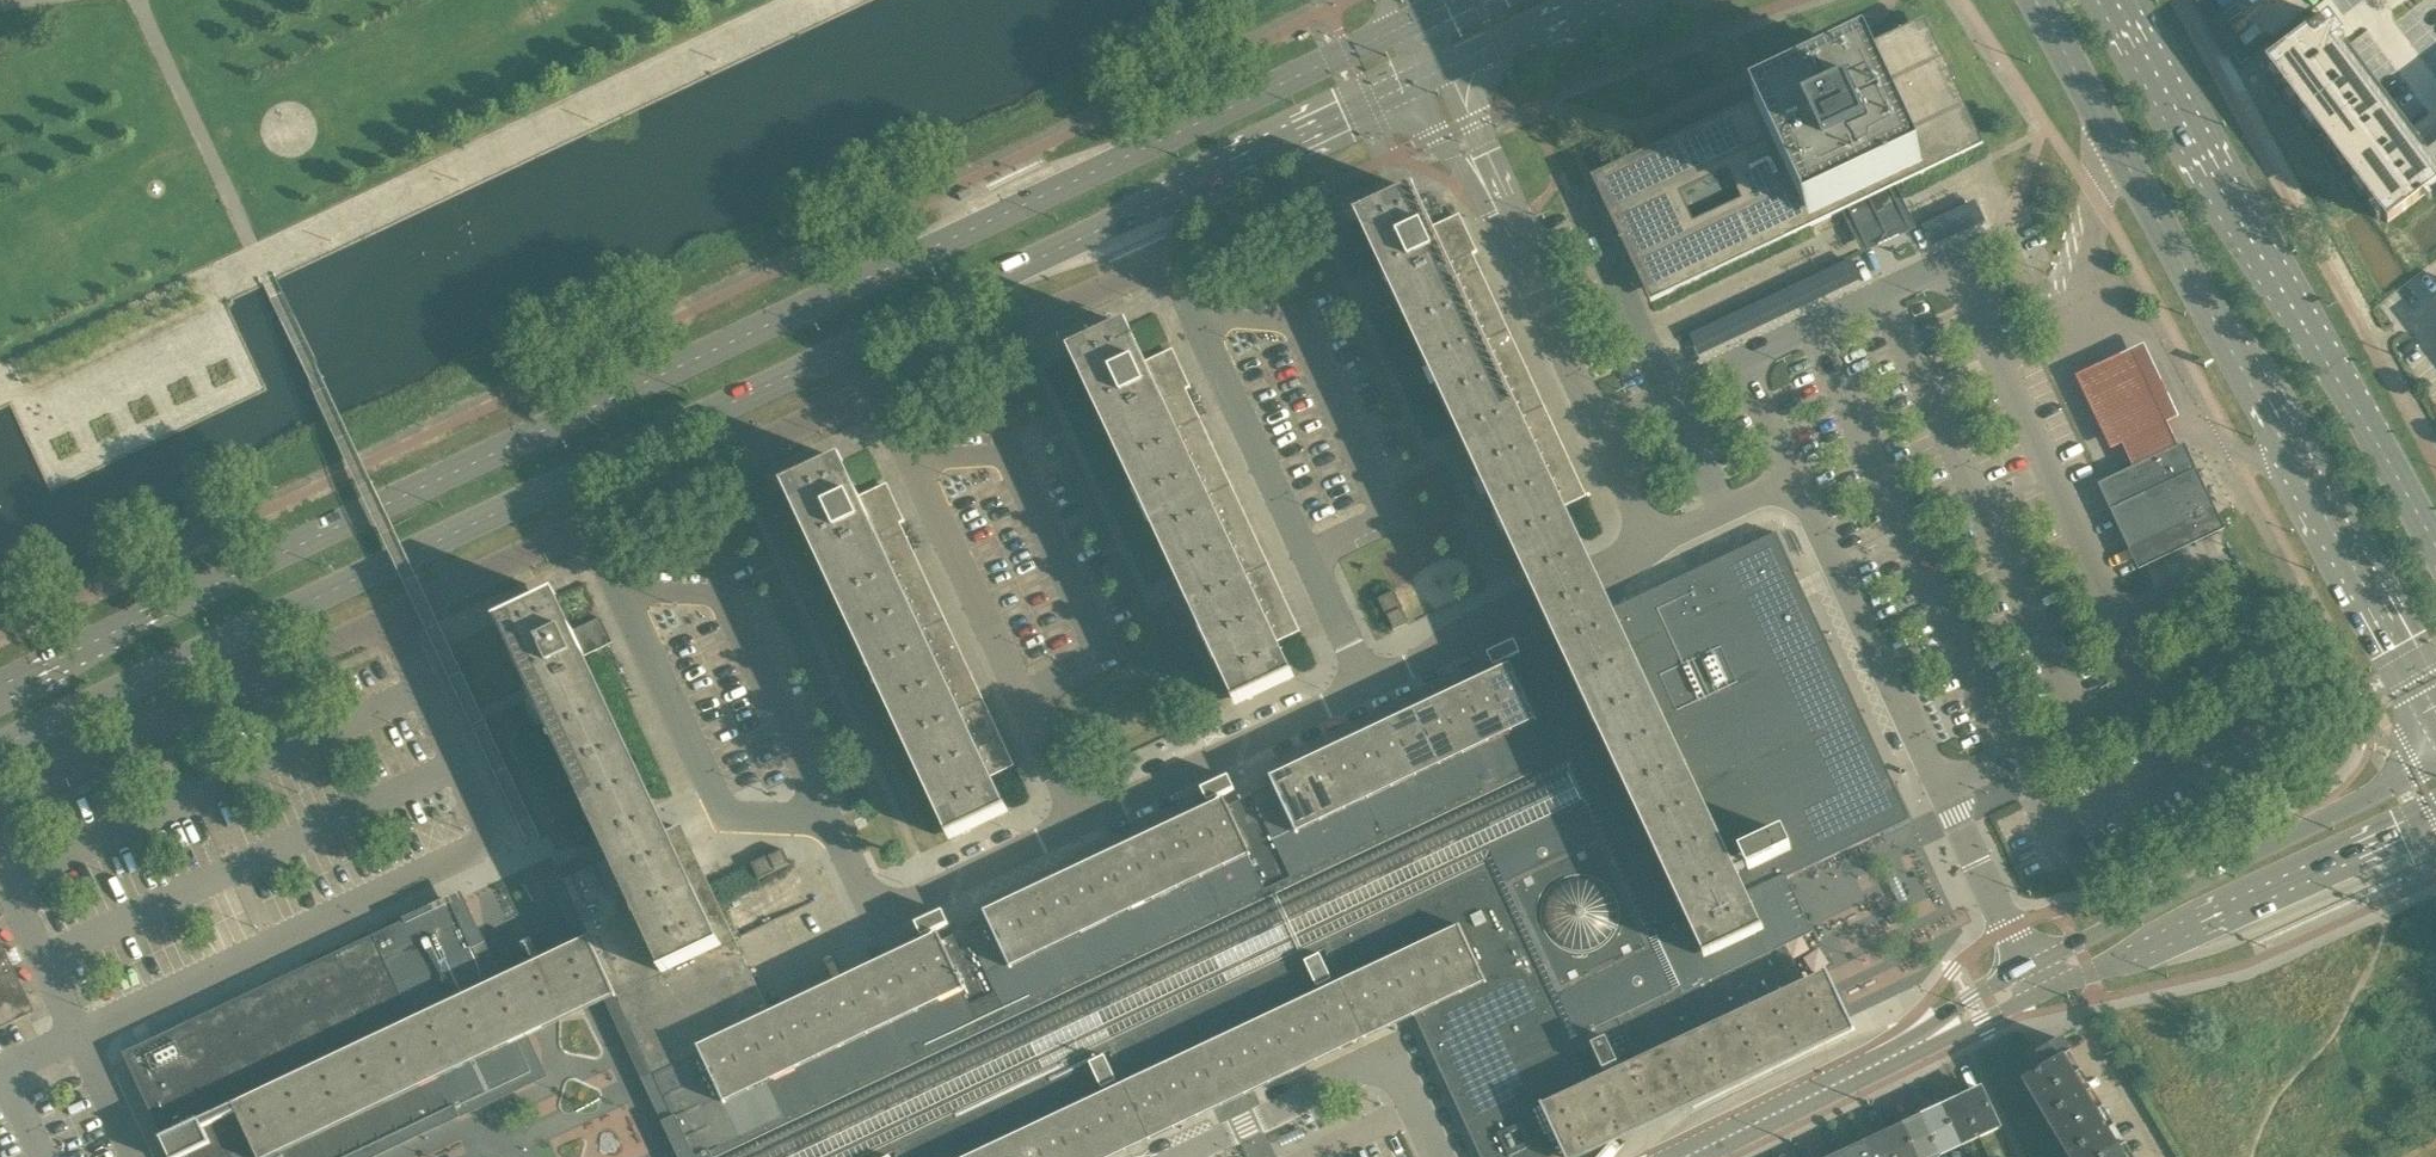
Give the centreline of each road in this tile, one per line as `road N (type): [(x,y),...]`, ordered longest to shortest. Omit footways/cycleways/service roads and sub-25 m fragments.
road 1 (secondary): [(0,747),(1431,75)]
road 2 (secondary): [(1411,23),(163,609),(0,694)]
road 3 (secondary): [(2036,0),(2435,724)]
road 4 (residential): [(1647,544),(1796,474),(2026,971)]
road 5 (residential): [(0,797),(586,525)]
road 6 (secondary): [(2435,557),(2117,0)]
road 7 (residential): [(876,915),(828,813),(724,813),(586,525)]
road 8 (residential): [(1081,819),(874,389)]
road 9 (tertiary): [(2435,762),(2026,971)]
road 10 (tertiary): [(2037,995),(2435,816)]
road 11 (residential): [(1485,194),(1647,544)]
road 12 (residential): [(586,525),(874,389)]
road 13 (residential): [(1081,819),(1367,687)]
road 14 (residential): [(1367,687),(1647,544)]
road 15 (residential): [(874,389),(1158,263)]
road 16 (residential): [(0,1070),(77,1033),(0,872)]
road 17 (tertiary): [(1914,1046),(1686,1156)]
road 18 (residential): [(876,915),(1081,819)]
road 19 (secondary): [(1530,27),(1677,0)]
road 20 (residential): [(1367,687),(1301,555)]
road 21 (tertiary): [(2026,971),(1970,998),(1914,1046)]
road 22 (tertiary): [(1914,1046),(2037,995)]
road 23 (residential): [(1485,194),(1431,75)]

